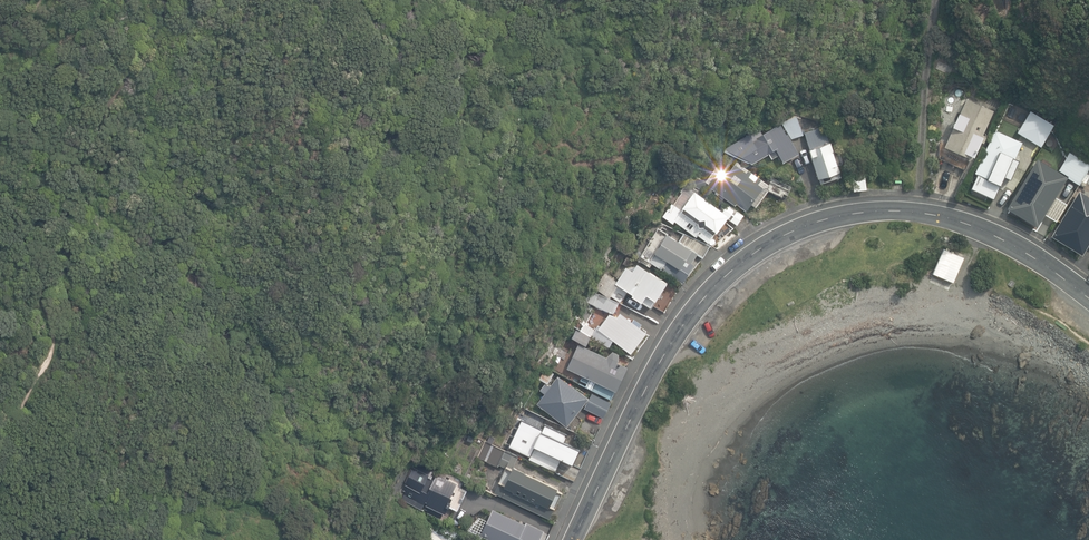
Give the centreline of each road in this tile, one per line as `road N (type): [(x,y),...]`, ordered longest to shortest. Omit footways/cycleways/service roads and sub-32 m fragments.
road 1 (secondary): [(572,539),(683,326),(716,284),(805,226),(866,210),(929,213),(983,229),(1088,296)]

